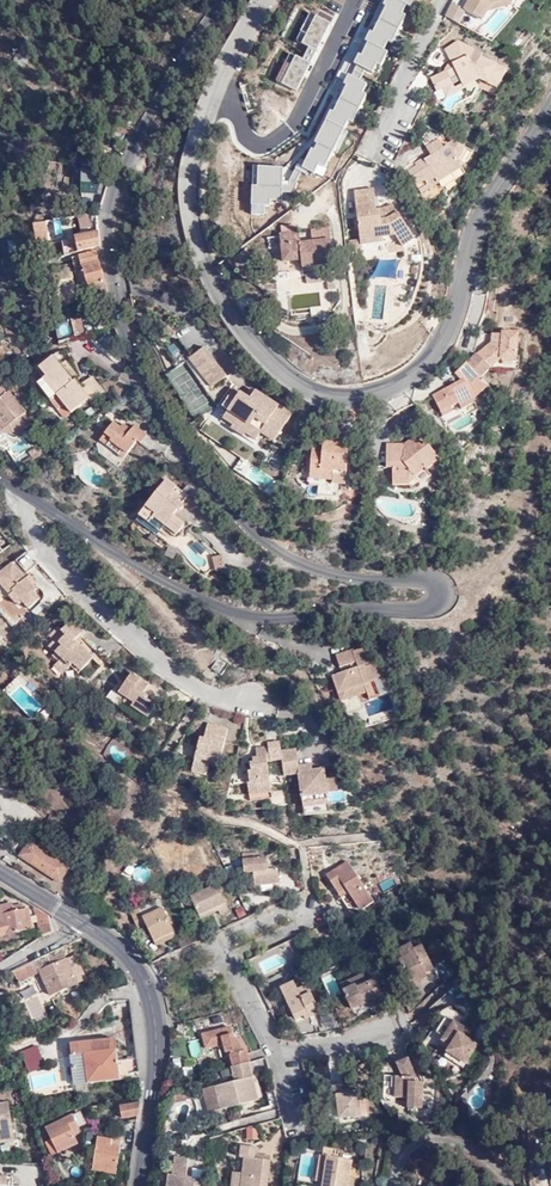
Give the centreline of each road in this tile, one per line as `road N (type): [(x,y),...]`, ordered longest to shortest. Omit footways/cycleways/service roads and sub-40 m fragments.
road 1 (unclassified): [(223,0),(162,85),(109,204),(111,272),(144,377),(214,490),(266,543),(348,578),(426,578),(445,589),(441,600),(415,609),(244,614),(151,574),(0,474)]
road 2 (residential): [(550,111),(472,235),(449,327),(432,356),(380,394),(317,393),(289,378),(235,321),(210,275),(191,203),(201,119),(240,35),(267,0)]
road 3 (secondary): [(137,1185),(156,1053),(153,1010),(128,956),(76,919)]

